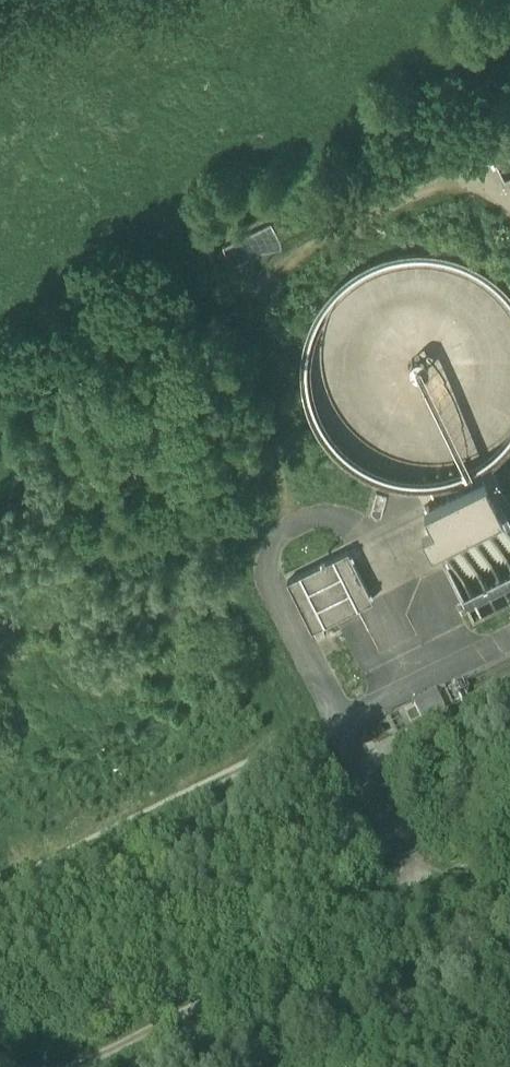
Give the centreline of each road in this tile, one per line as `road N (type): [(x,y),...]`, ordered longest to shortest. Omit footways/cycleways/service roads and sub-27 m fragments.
road 1 (track): [(84,1066),(509,838)]

